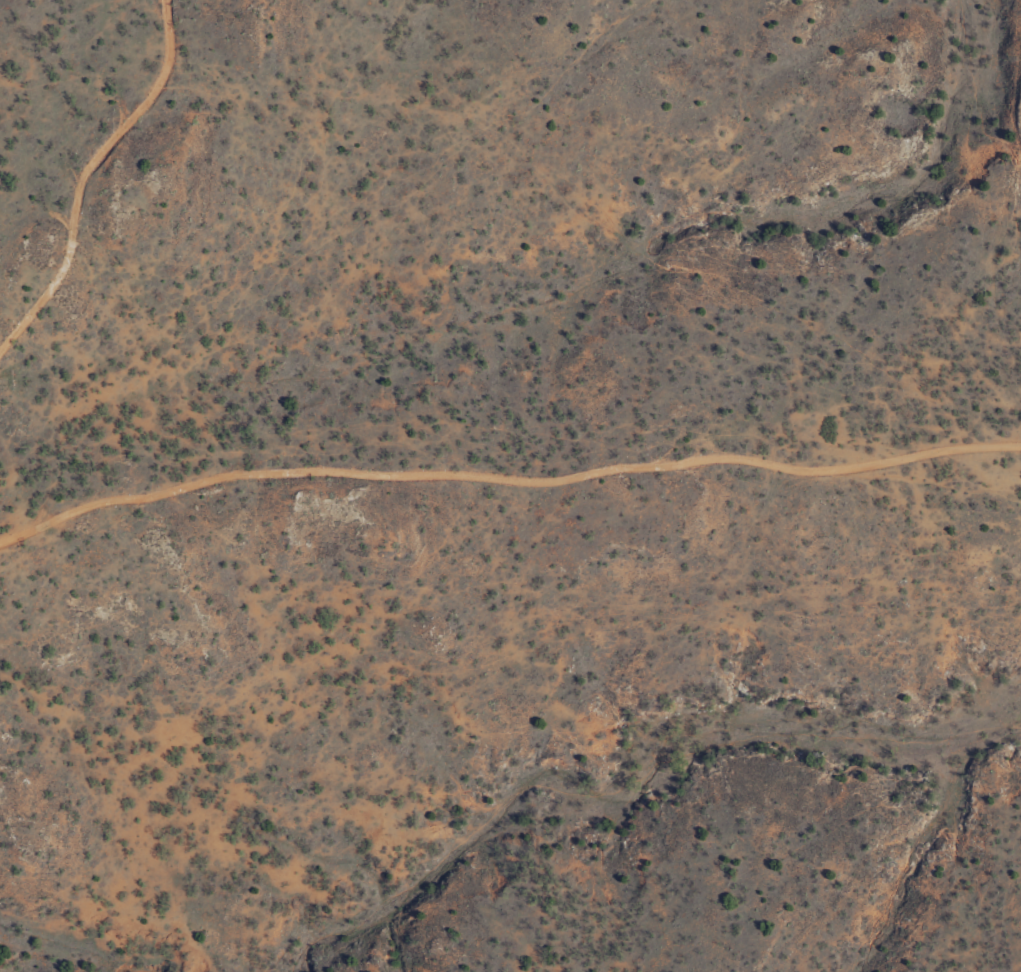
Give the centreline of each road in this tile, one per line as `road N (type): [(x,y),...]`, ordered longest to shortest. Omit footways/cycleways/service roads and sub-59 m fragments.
road 1 (residential): [(1020,445),(916,450),(798,469),(664,455),(530,477),(249,470),(88,510),(0,548)]

